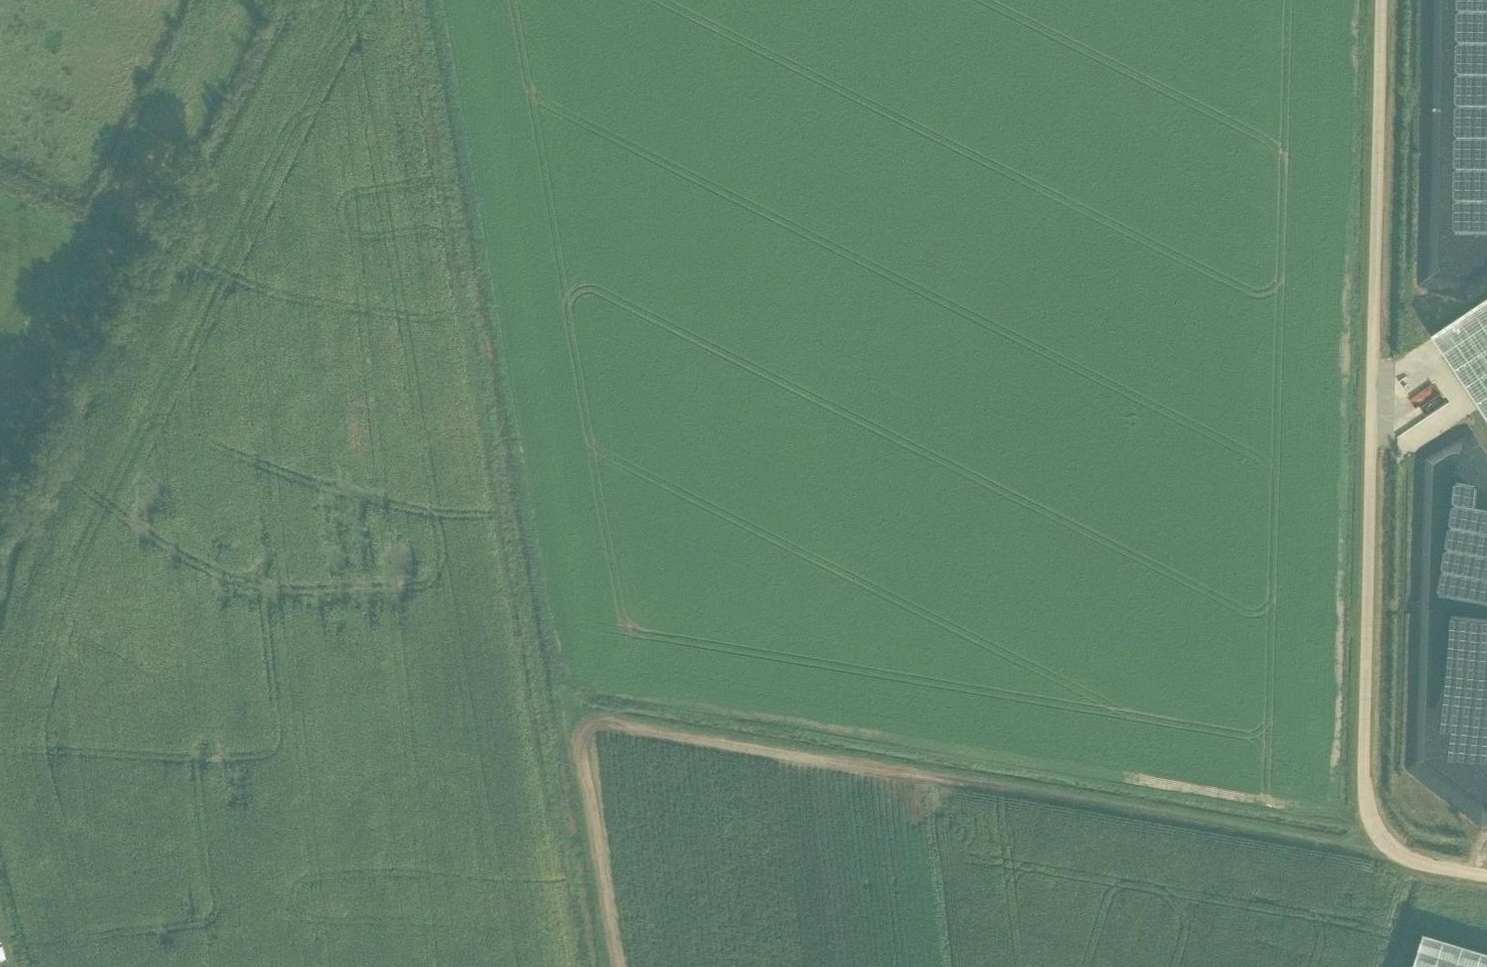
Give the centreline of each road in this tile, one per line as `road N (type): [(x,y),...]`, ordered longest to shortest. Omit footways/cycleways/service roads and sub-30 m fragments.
road 1 (unclassified): [(1394,0),(1363,727),(1371,781),(1407,832),(1486,850)]

